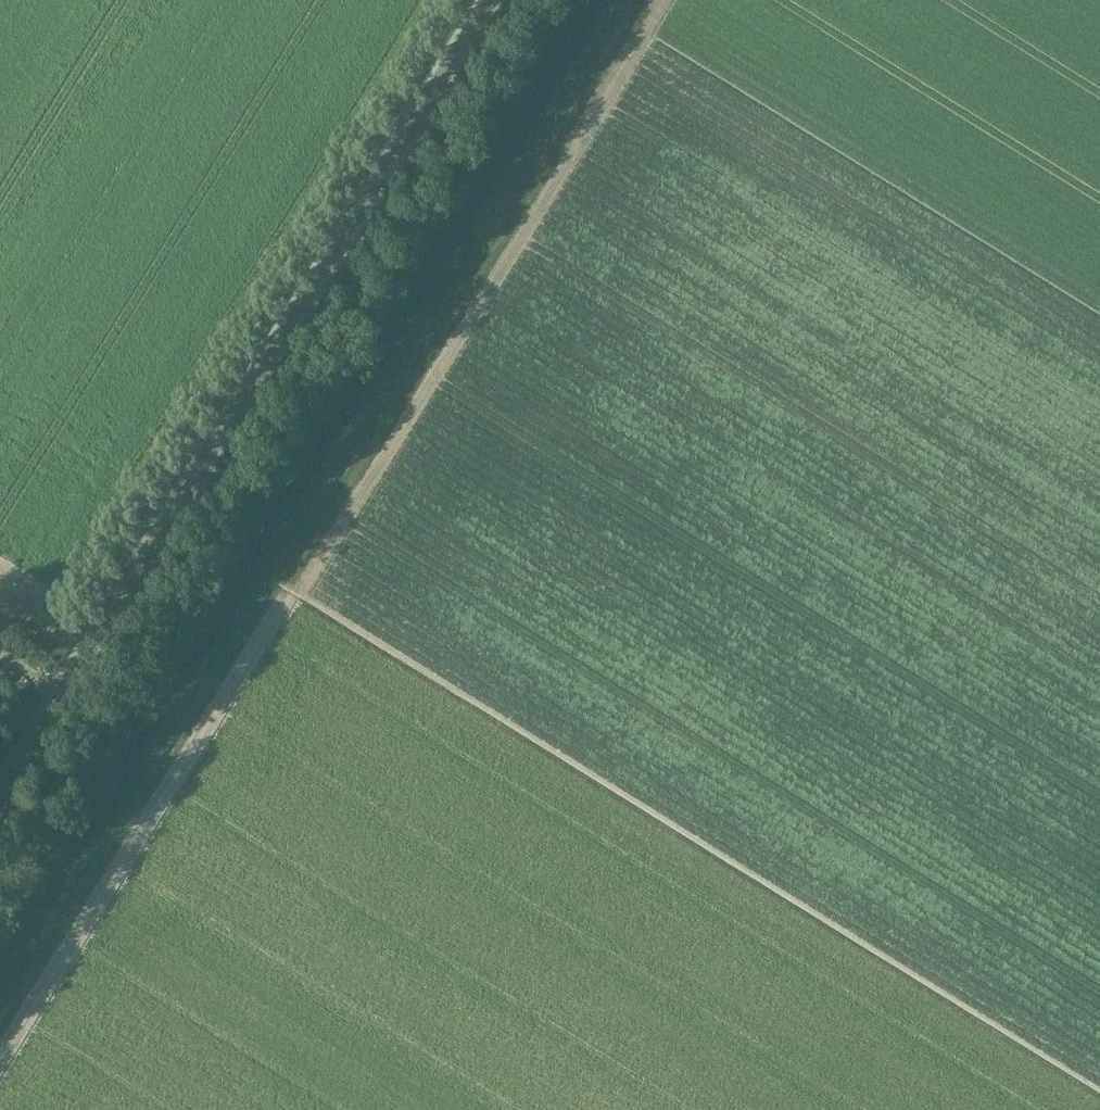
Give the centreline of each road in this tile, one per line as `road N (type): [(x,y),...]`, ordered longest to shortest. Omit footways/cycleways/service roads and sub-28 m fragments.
road 1 (unclassified): [(0,792),(487,0)]

